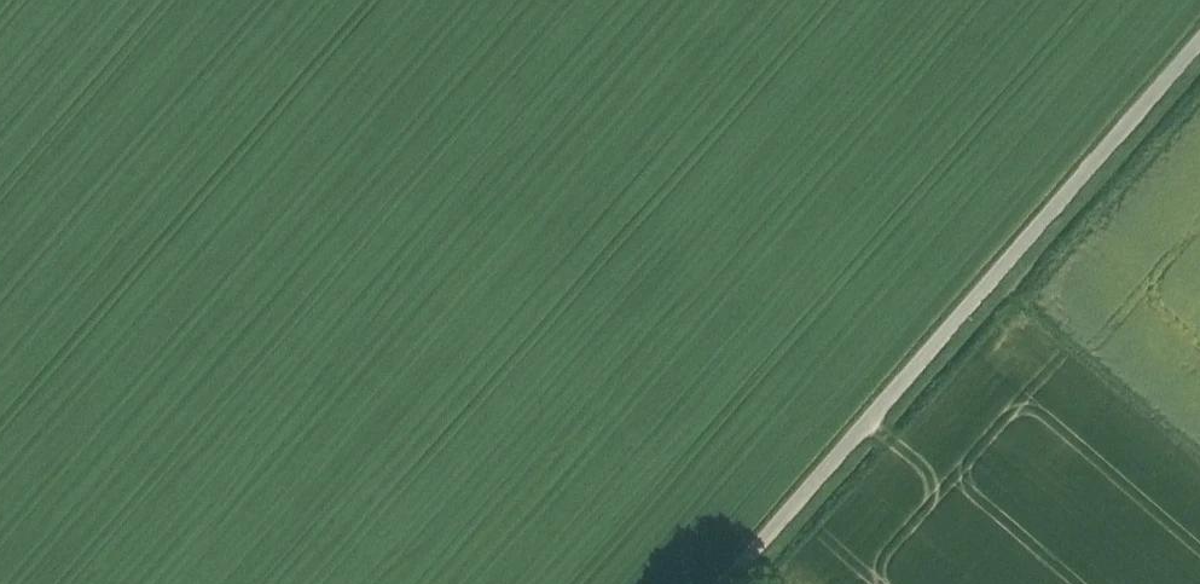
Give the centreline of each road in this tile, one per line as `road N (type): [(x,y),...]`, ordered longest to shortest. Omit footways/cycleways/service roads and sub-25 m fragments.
road 1 (unclassified): [(724,583),(1199,39)]

